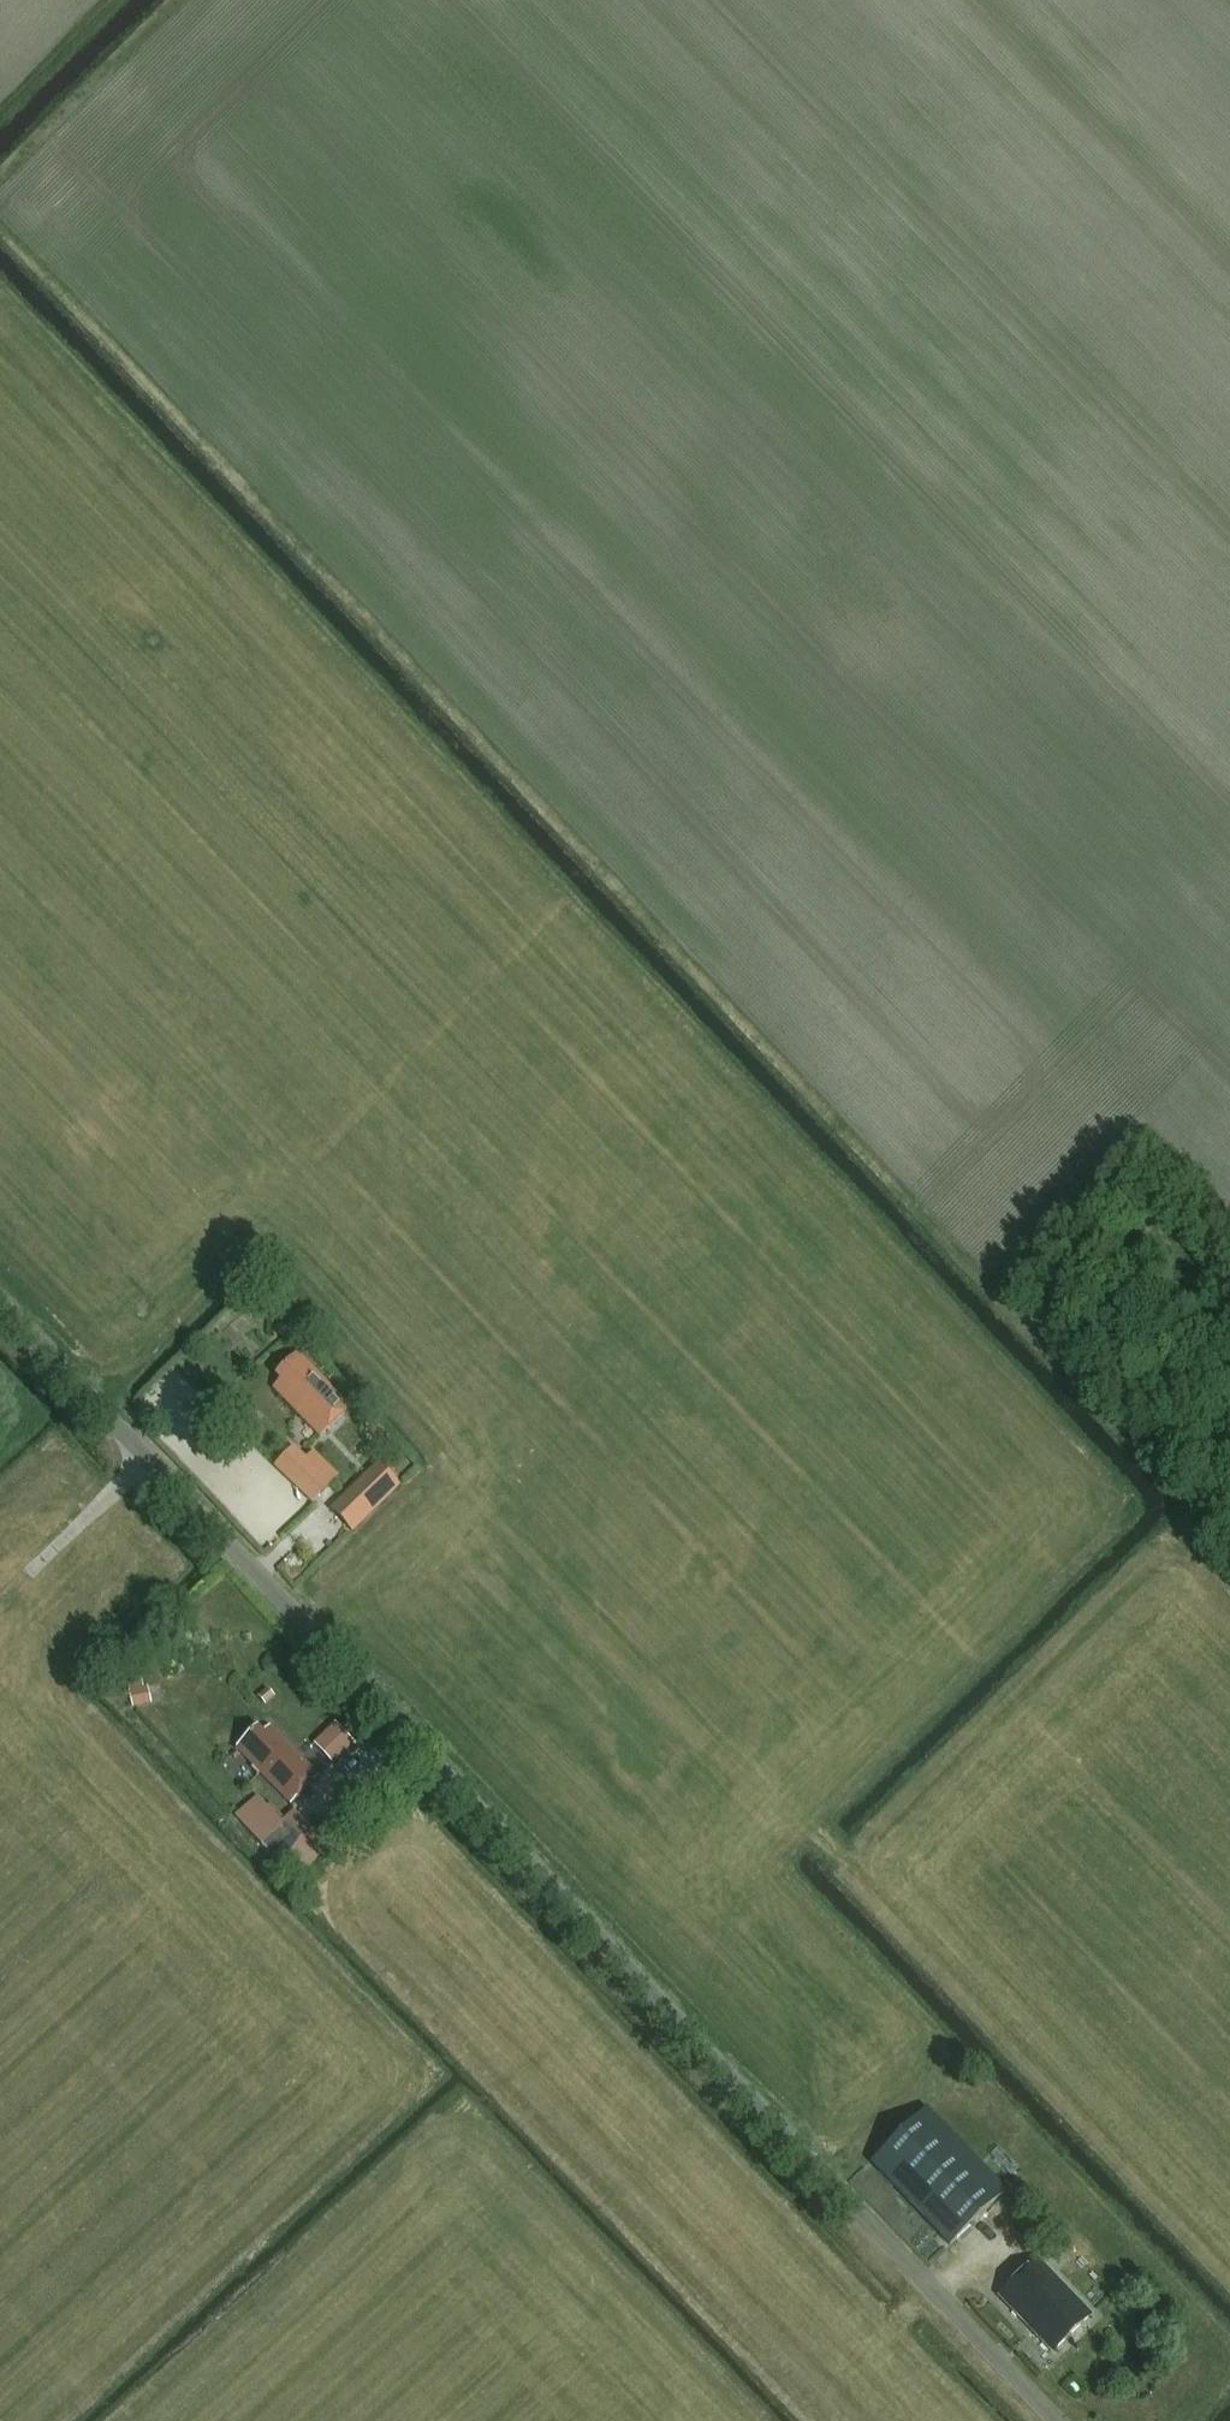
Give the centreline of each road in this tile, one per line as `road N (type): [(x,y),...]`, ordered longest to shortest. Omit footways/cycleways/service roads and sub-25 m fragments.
road 1 (unclassified): [(1054,2420),(0,1306)]
road 2 (track): [(0,118),(118,0)]

